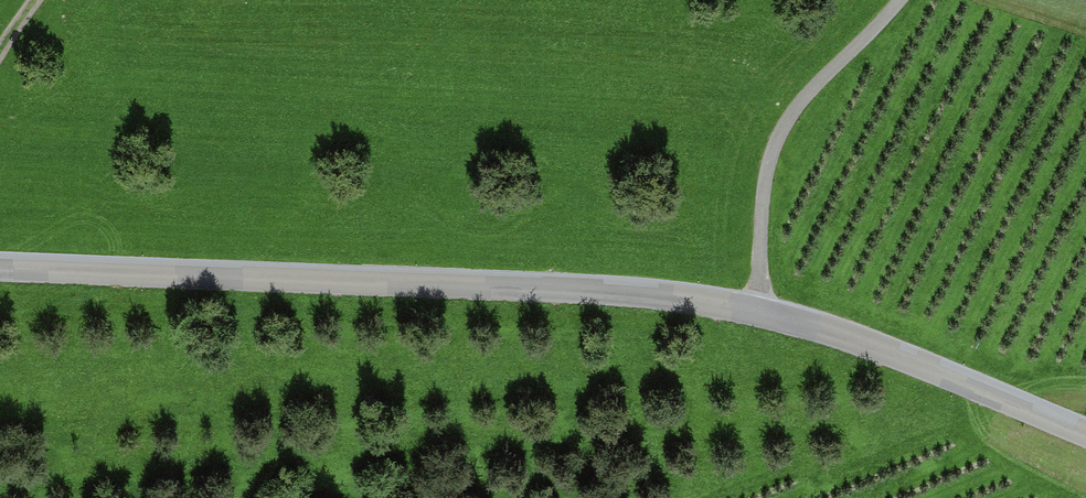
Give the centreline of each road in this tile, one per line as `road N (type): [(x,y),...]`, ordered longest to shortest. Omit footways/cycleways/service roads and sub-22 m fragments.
road 1 (residential): [(0,268),(545,285),(699,300),(822,327),(1085,433)]
road 2 (track): [(900,0),(805,96),(771,156),(757,311)]

